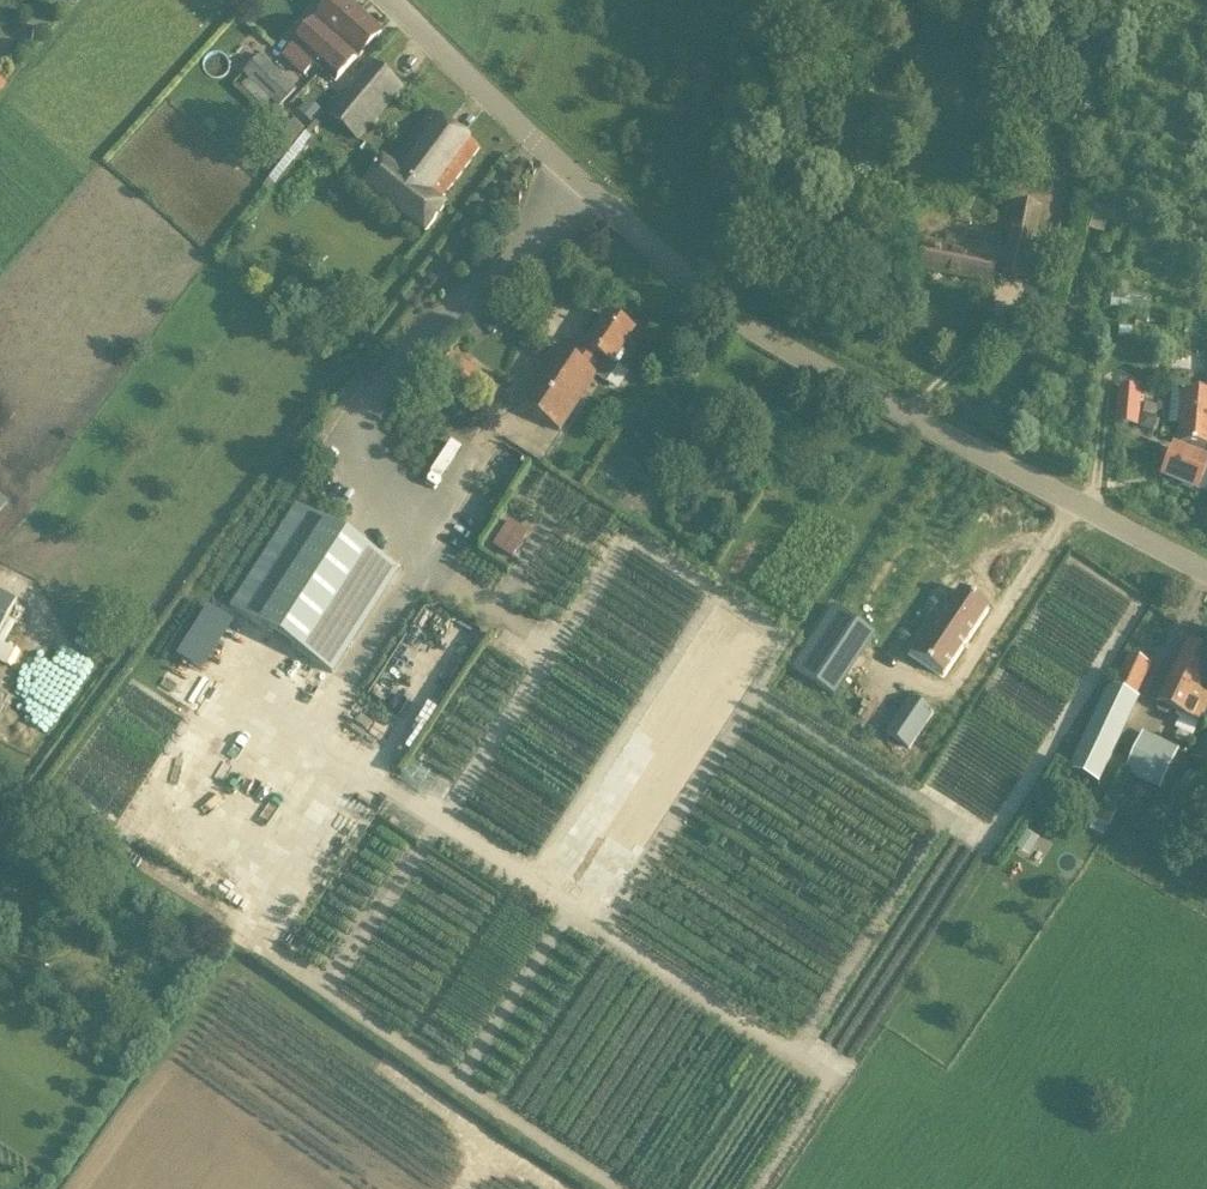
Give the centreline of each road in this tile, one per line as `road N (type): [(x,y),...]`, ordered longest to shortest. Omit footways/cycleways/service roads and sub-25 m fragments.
road 1 (unclassified): [(1206,568),(1033,487),(742,328),(693,291),(390,0)]

